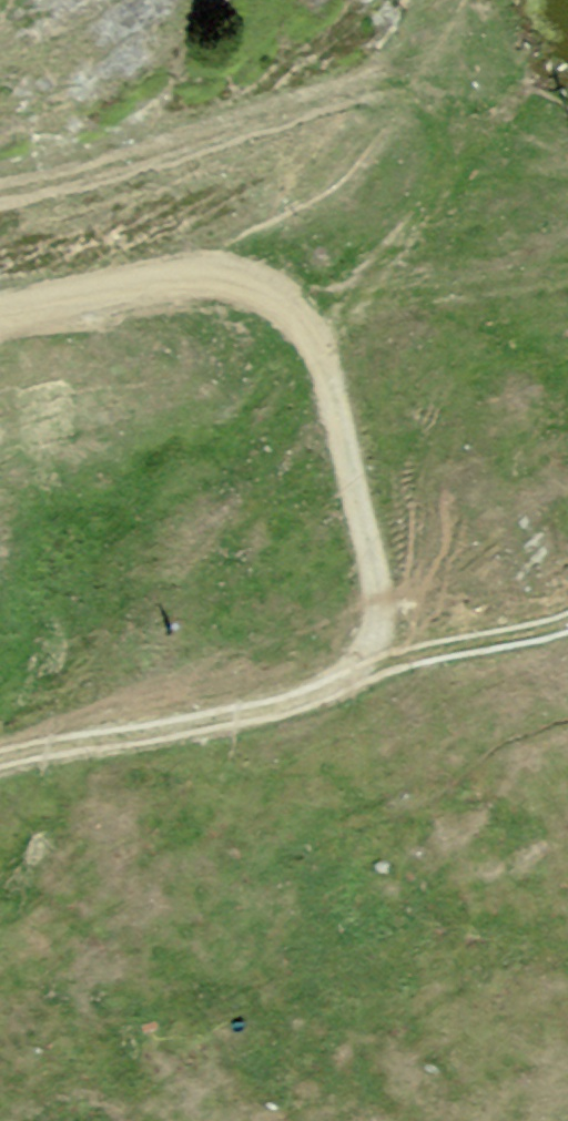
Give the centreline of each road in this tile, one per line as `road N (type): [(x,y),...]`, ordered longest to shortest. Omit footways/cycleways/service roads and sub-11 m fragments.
road 1 (track): [(0,759),(241,718),(363,674),(377,618),(321,356),(280,292),(211,266)]
road 2 (track): [(211,266),(0,309)]
road 3 (track): [(363,674),(567,622)]

